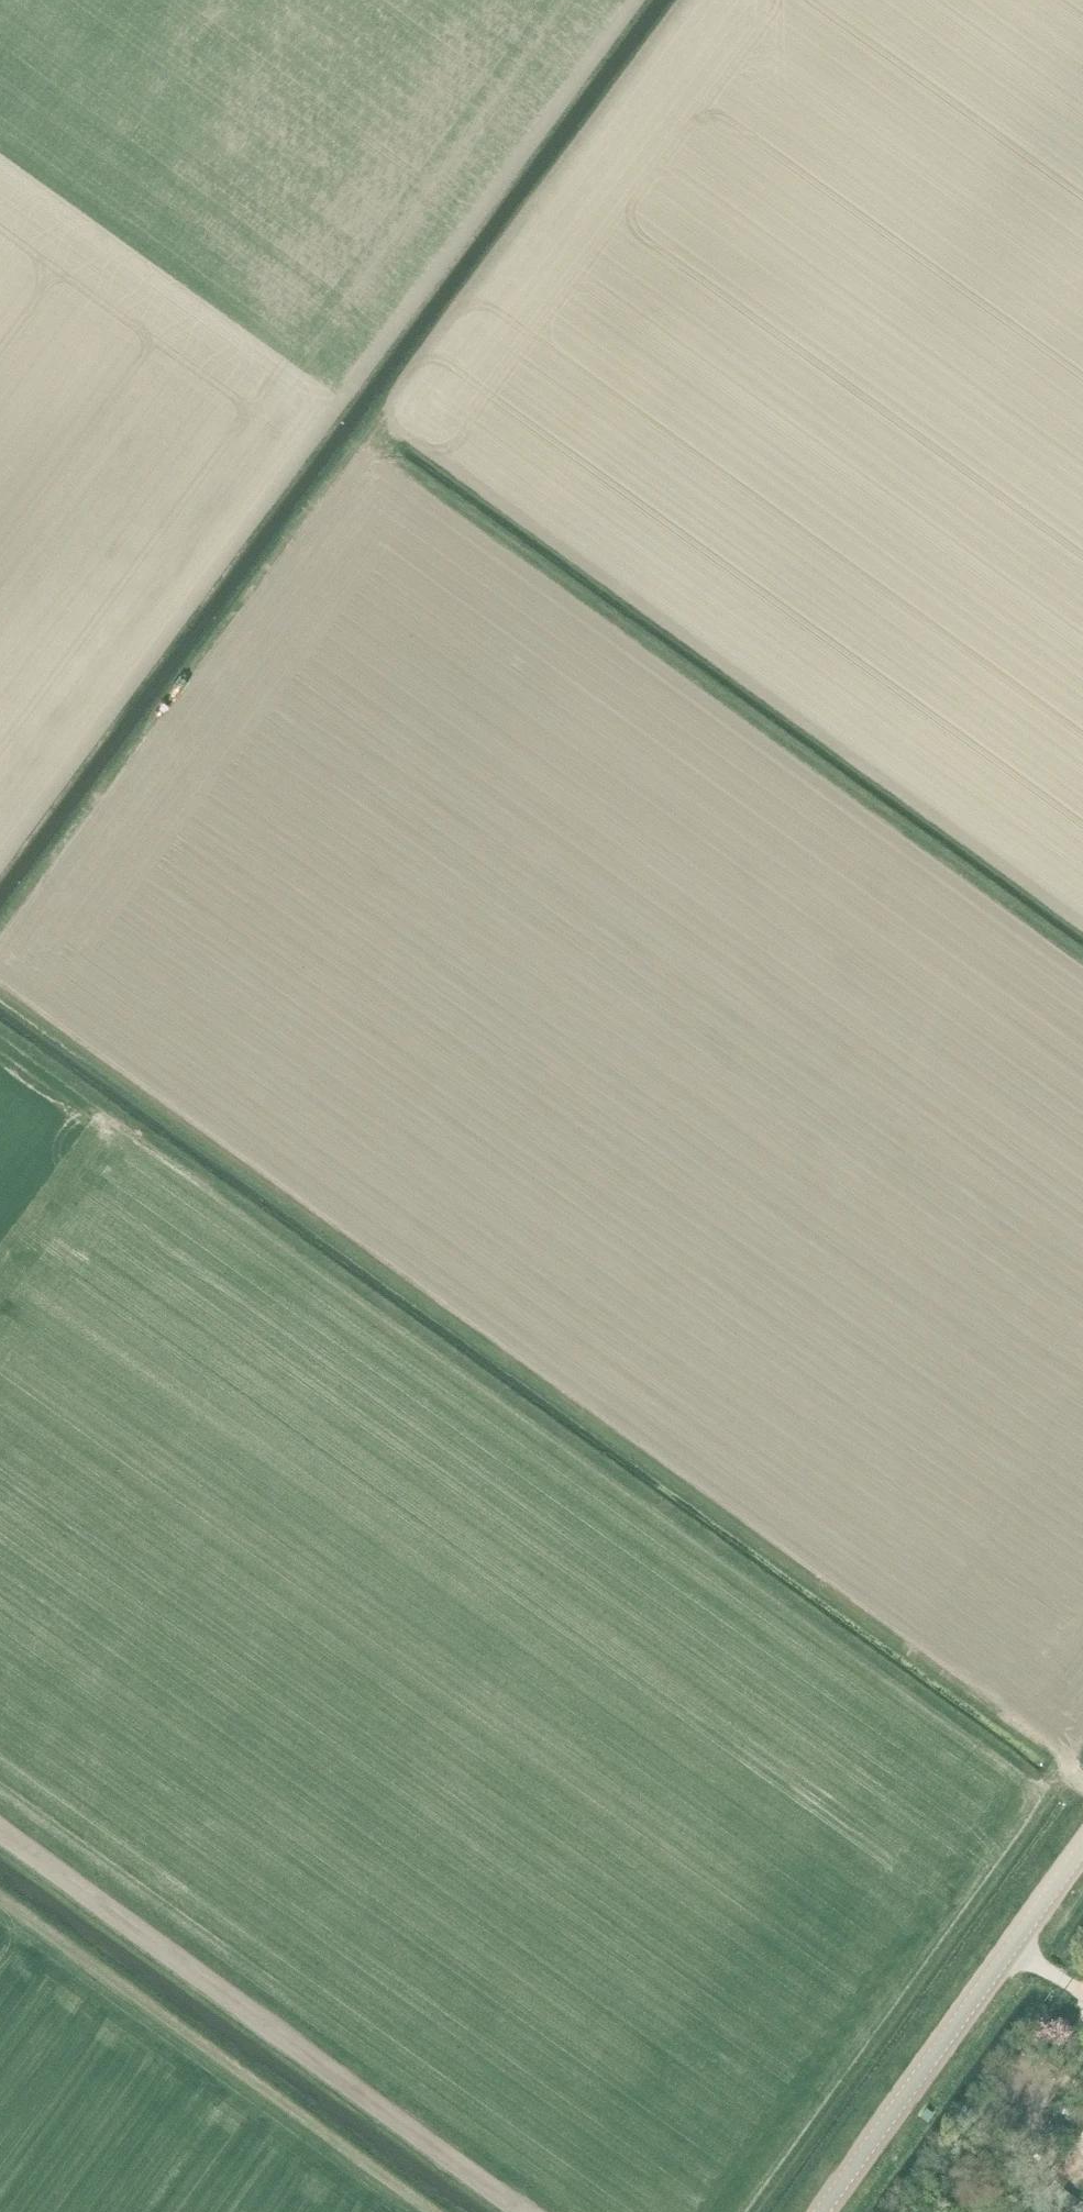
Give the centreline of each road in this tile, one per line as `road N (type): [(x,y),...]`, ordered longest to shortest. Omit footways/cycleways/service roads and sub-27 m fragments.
road 1 (track): [(0,1837),(518,2211)]
road 2 (tertiary): [(819,2211),(1082,1847)]

